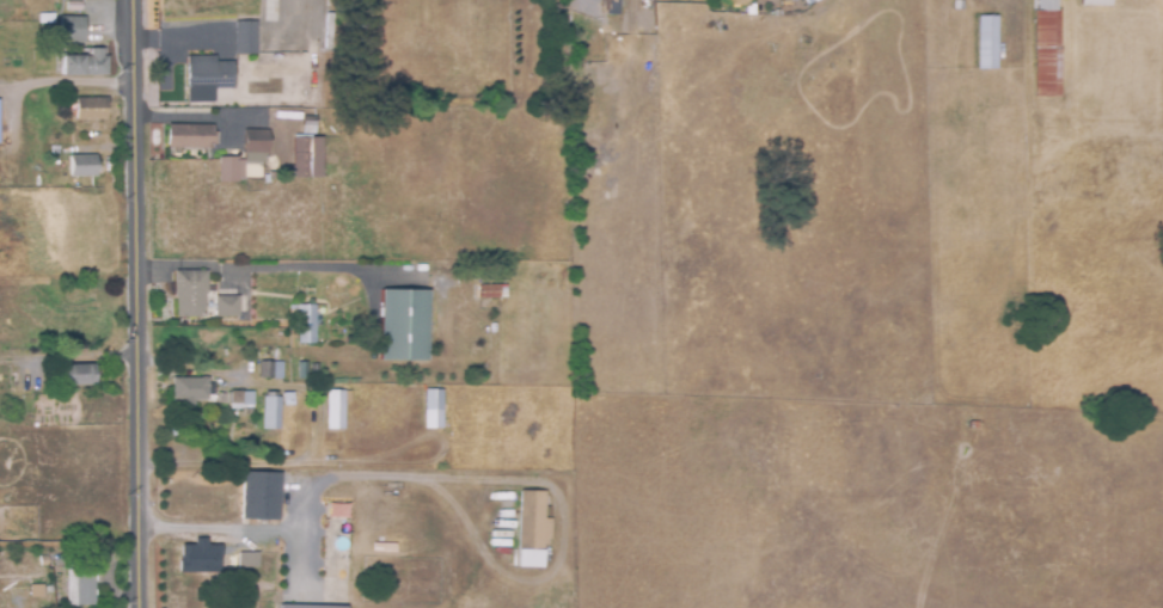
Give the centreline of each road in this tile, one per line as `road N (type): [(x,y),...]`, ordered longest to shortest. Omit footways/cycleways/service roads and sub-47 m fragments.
road 1 (residential): [(133,0),(138,607)]

